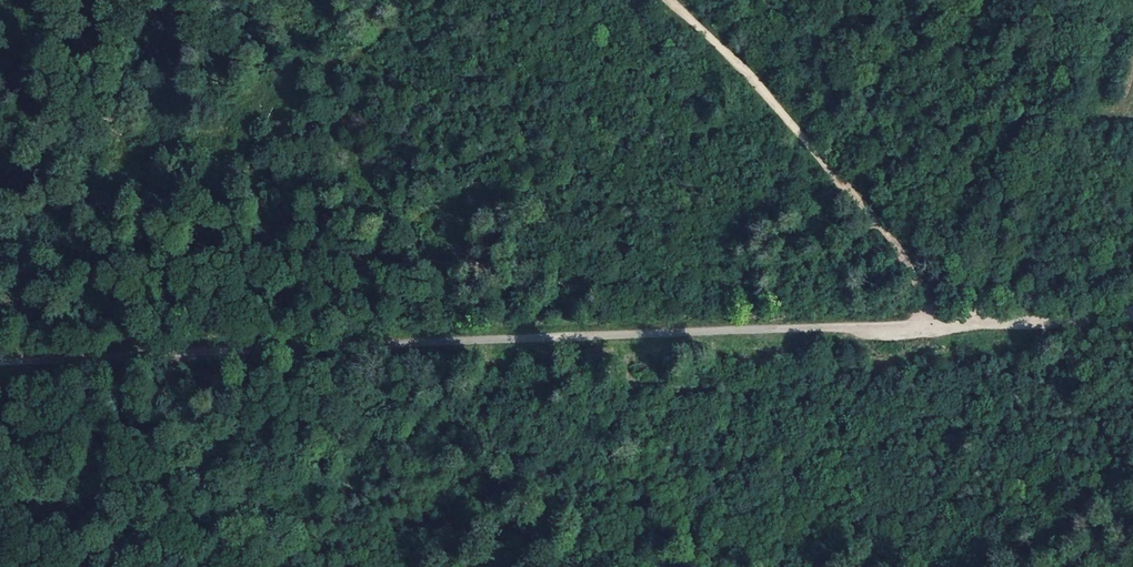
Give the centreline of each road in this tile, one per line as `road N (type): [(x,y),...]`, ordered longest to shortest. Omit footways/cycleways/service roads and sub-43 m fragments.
road 1 (track): [(942,324),(134,359)]
road 2 (track): [(666,0),(761,83),(888,235),(942,324)]
road 3 (track): [(1132,319),(974,323)]
road 4 (track): [(134,359),(0,365)]

